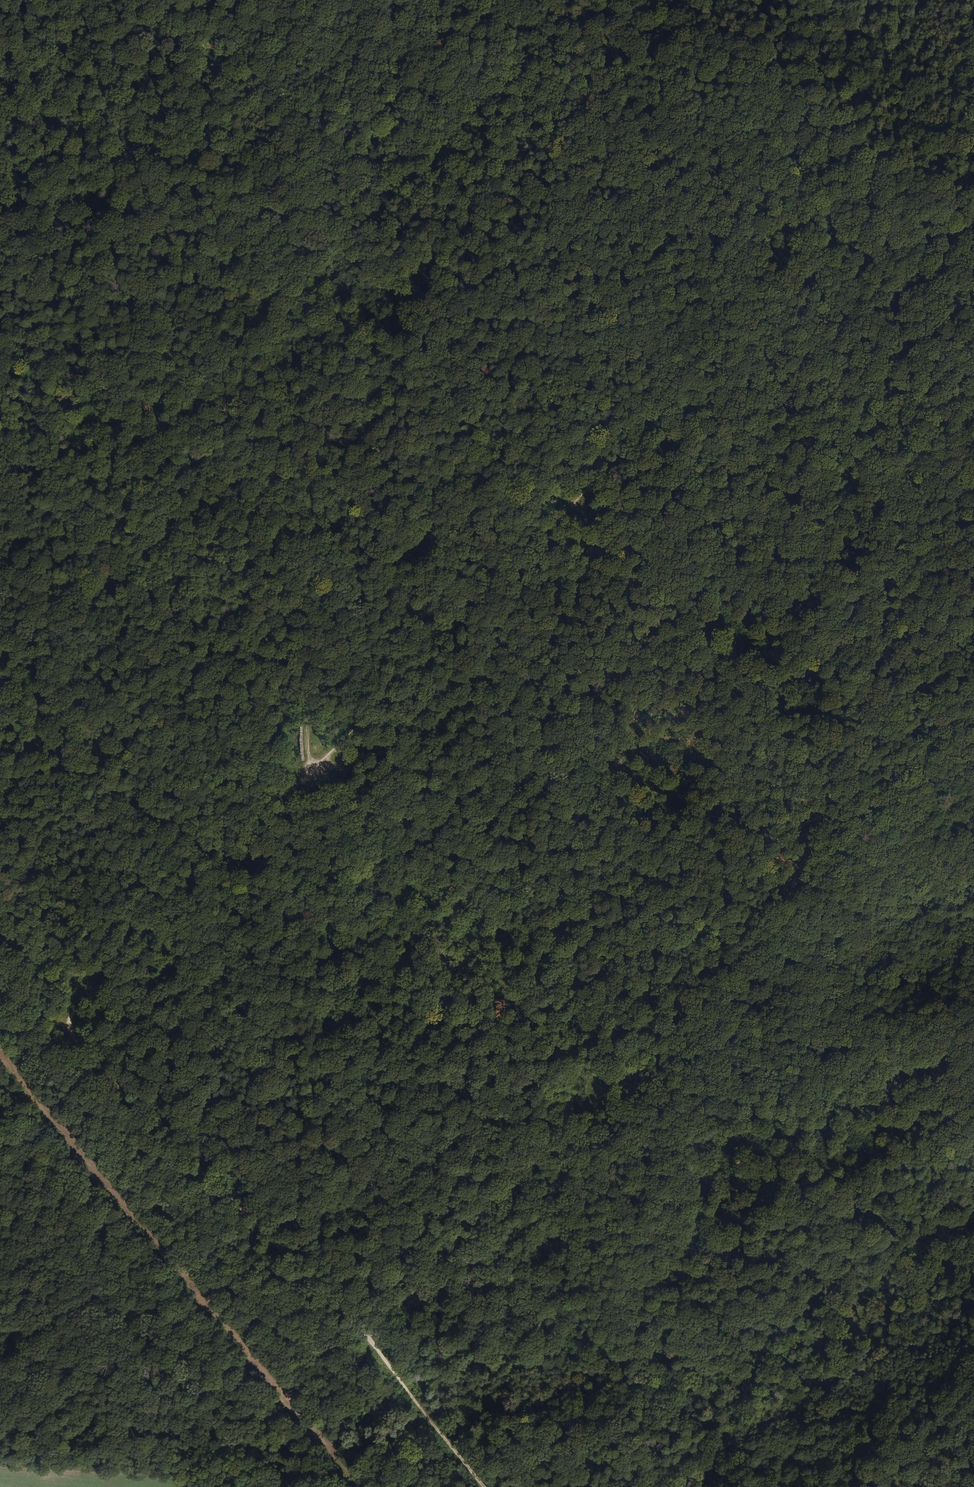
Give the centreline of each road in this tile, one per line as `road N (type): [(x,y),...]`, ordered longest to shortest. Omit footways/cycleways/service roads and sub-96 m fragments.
road 1 (track): [(651,0),(864,202),(0,1089)]
road 2 (track): [(360,1325),(311,770),(775,807)]
road 3 (track): [(311,770),(235,0)]
road 4 (track): [(605,1089),(673,1042),(686,998),(711,972),(721,902),(755,823),(775,807),(865,813),(973,701)]
road 5 (track): [(0,967),(374,1342)]
road 6 (track): [(374,1342),(424,1377),(636,1381),(766,1375),(802,1361),(825,1339)]
road 7 (track): [(0,424),(311,770)]
road 8 (track): [(262,215),(567,504)]
road 9 (track): [(0,494),(262,215)]
road 10 (track): [(605,1089),(374,1342)]
road 11 (track): [(973,95),(867,32),(776,0)]
road 12 (track): [(374,1342),(401,1391),(480,1486)]

